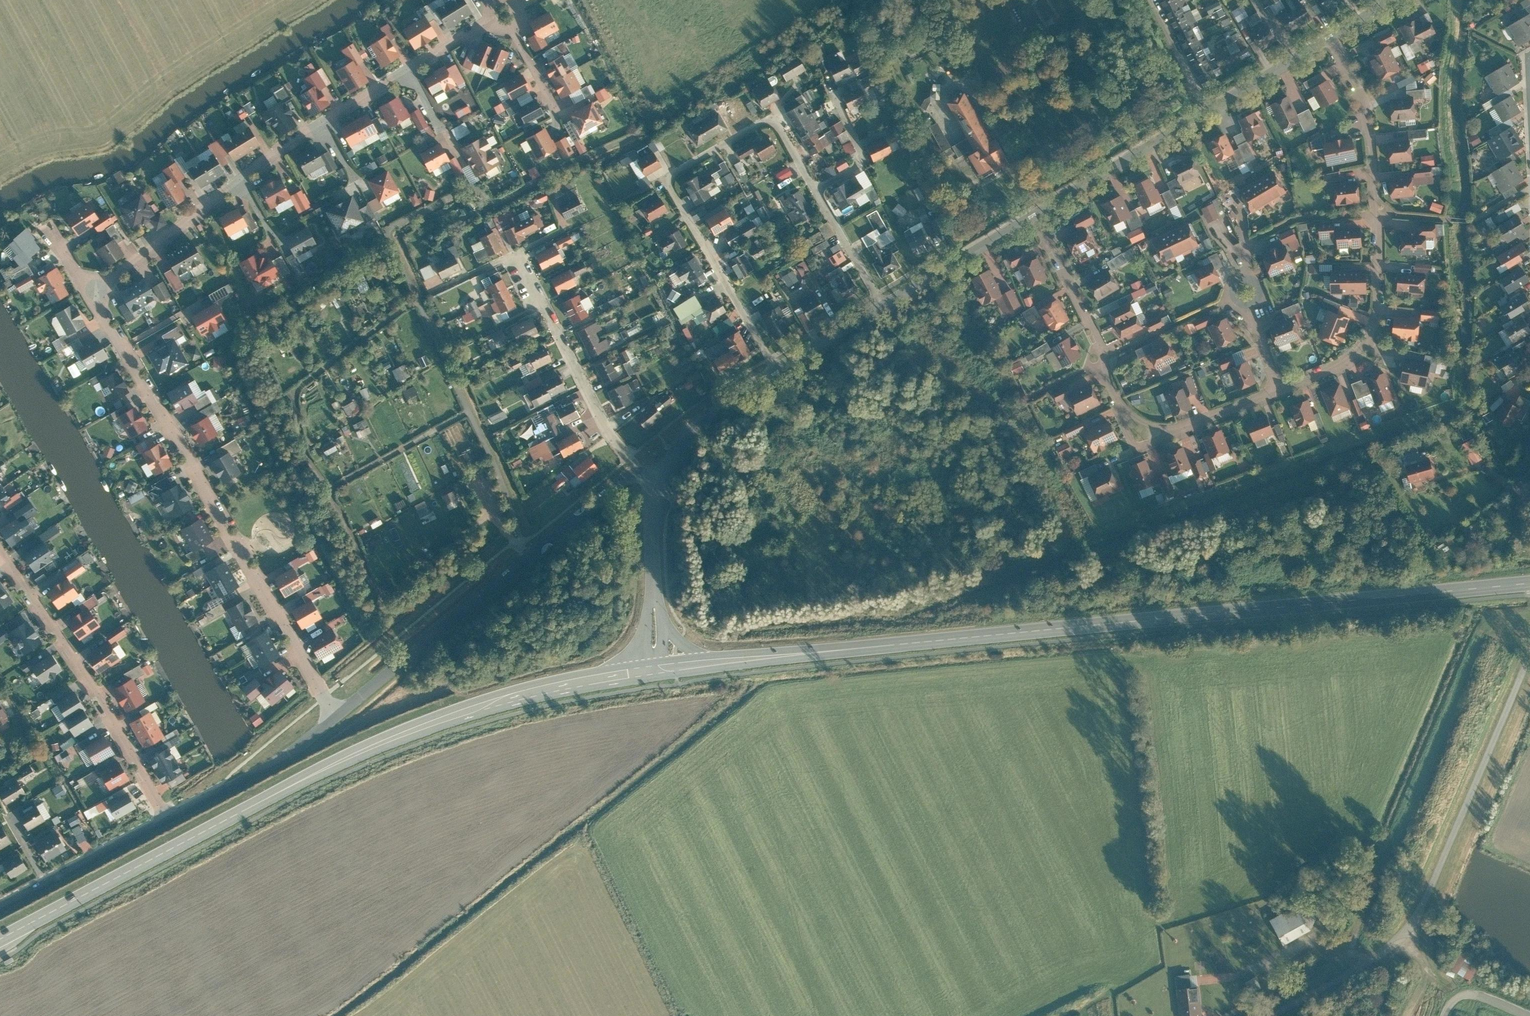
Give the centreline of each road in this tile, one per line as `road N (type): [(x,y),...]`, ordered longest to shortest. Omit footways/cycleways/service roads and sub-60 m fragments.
road 1 (secondary): [(729,659),(1494,585)]
road 2 (secondary): [(660,668),(484,705),(358,752),(0,939)]
road 3 (residential): [(341,712),(90,293)]
road 4 (residential): [(90,293),(282,149),(489,23)]
road 5 (unclassified): [(1529,655),(1409,937),(1273,1015)]
road 6 (residential): [(777,371),(664,177),(773,117),(814,188)]
road 7 (residential): [(1280,389),(1356,355),(1377,321),(1379,247),(1366,108),(1332,31)]
road 8 (residential): [(637,472),(341,712)]
road 9 (residential): [(1038,211),(1129,412),(1176,427),(1280,389)]
road 10 (residential): [(167,817),(114,720),(0,550)]
road 11 (residential): [(637,472),(518,253)]
road 12 (residential): [(341,712),(304,742),(167,817)]
road 13 (tertiary): [(1206,107),(1038,211)]
road 14 (tertiary): [(1038,211),(885,304)]
road 15 (tertiary): [(777,371),(694,424),(661,478)]
road 16 (tertiary): [(1332,31),(1206,107)]
road 17 (residential): [(167,817),(46,883)]
road 18 (residential): [(814,188),(885,304)]
road 19 (tertiary): [(885,304),(777,371)]
road 20 (residential): [(1241,274),(1241,299),(1280,389)]
road 21 (residential): [(814,188),(864,161),(837,103)]

